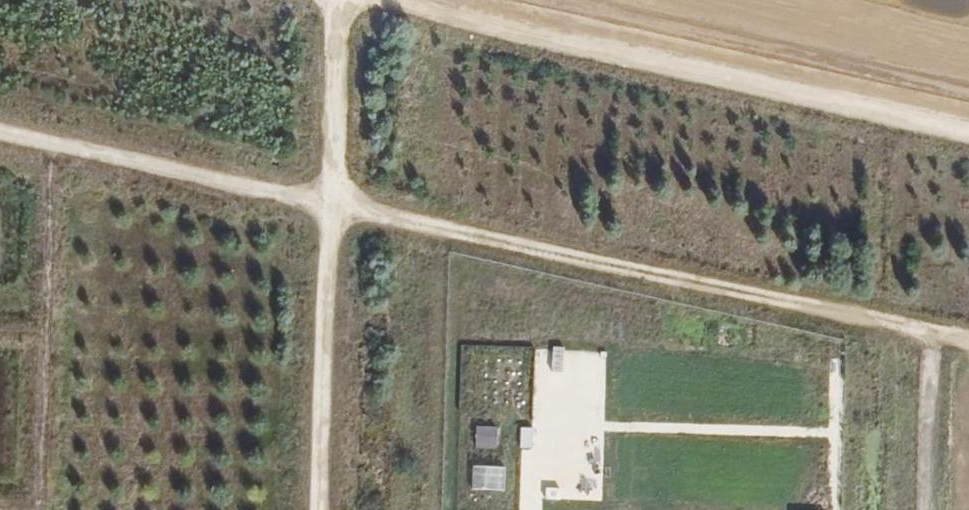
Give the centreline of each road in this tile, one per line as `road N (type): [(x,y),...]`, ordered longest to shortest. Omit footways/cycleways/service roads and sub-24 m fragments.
road 1 (track): [(337,203),(968,347)]
road 2 (track): [(377,0),(968,132)]
road 3 (track): [(328,509),(343,0)]
road 4 (track): [(337,203),(0,130)]

